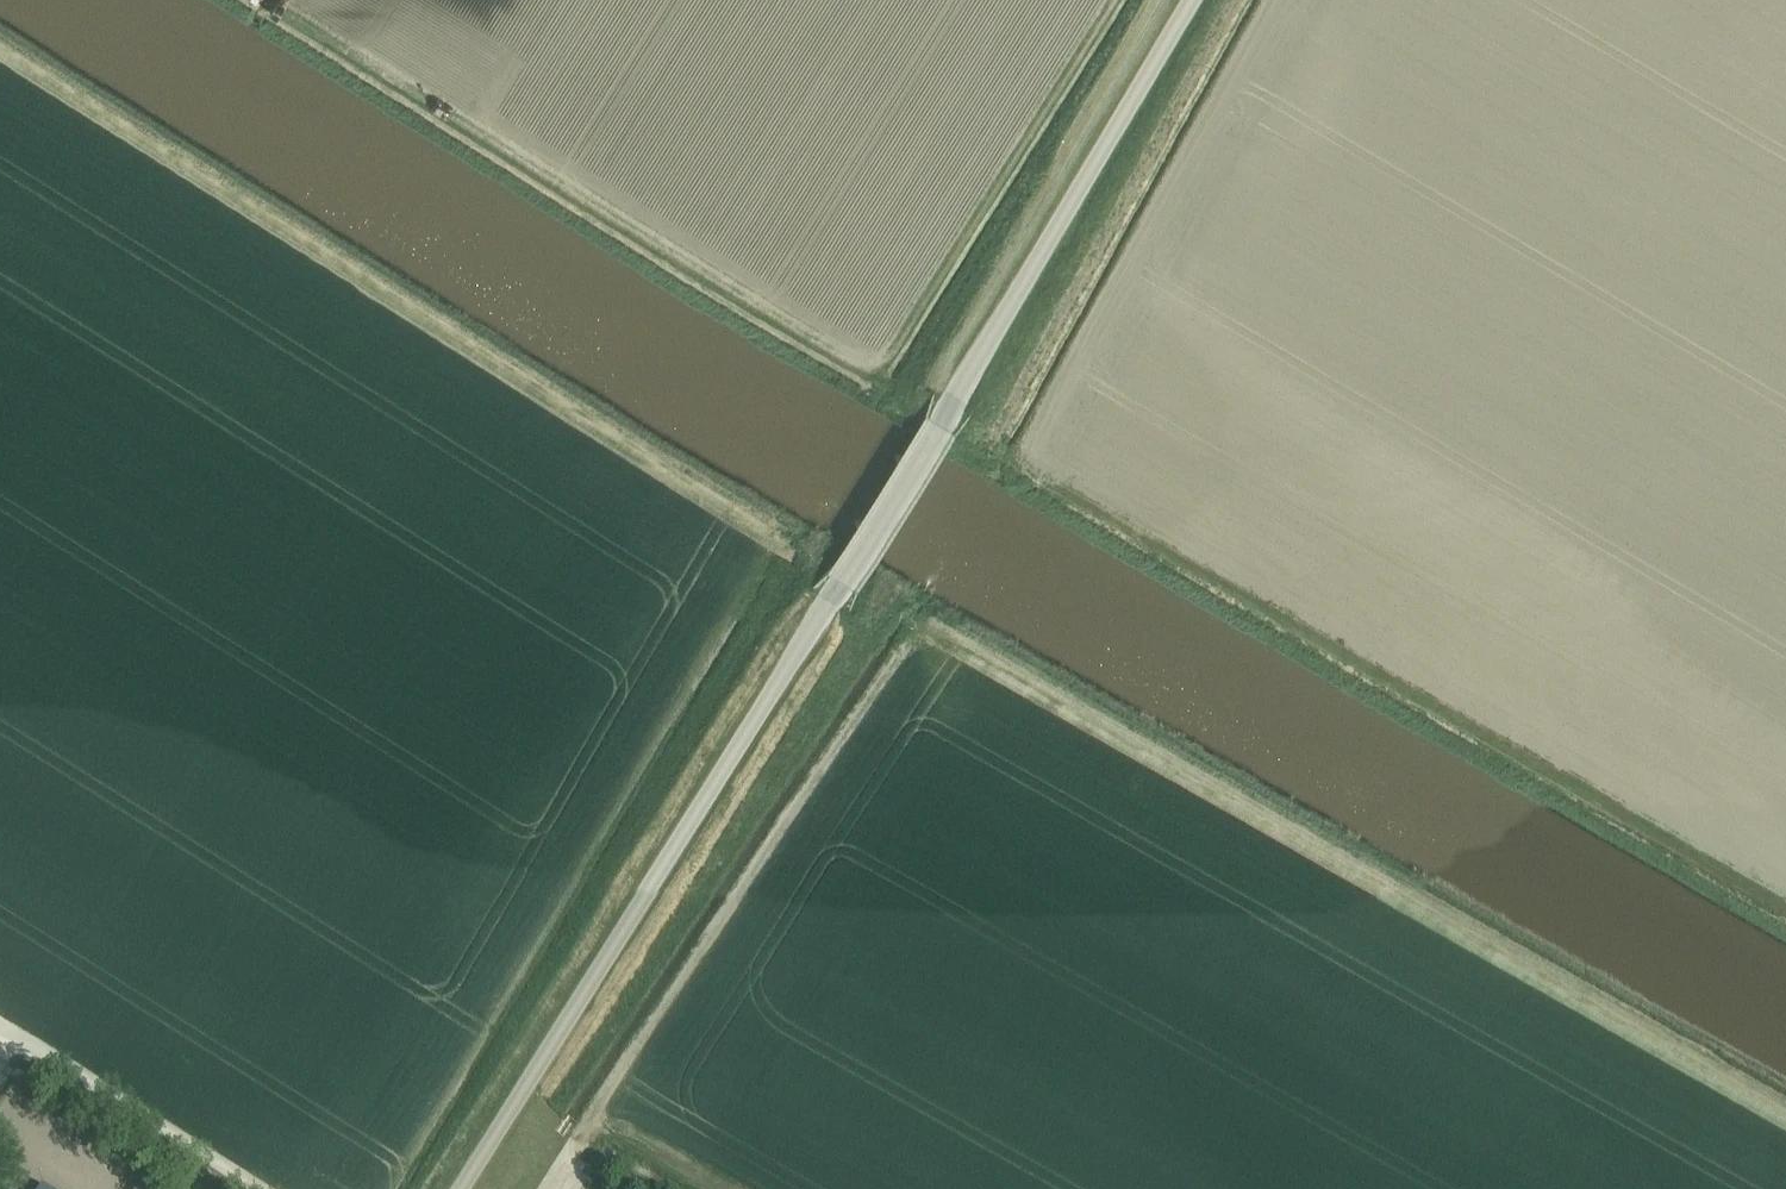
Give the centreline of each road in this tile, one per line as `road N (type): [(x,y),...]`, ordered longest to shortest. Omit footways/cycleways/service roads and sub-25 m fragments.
road 1 (unclassified): [(459,1188),(941,422),(1192,0)]

